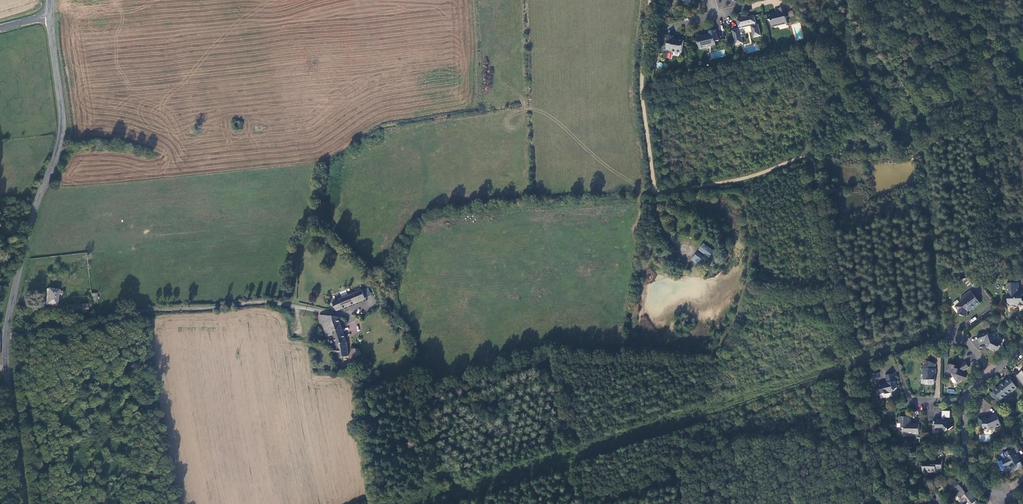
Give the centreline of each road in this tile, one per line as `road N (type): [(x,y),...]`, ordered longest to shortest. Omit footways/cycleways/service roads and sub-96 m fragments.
road 1 (track): [(650,0),(642,84),(658,192),(753,176),(808,155),(814,163),(872,416),(904,503)]
road 2 (tertiary): [(26,503),(6,337),(62,127),(50,18)]
road 3 (track): [(835,34),(851,71),(924,159),(940,300),(938,339),(859,355)]

